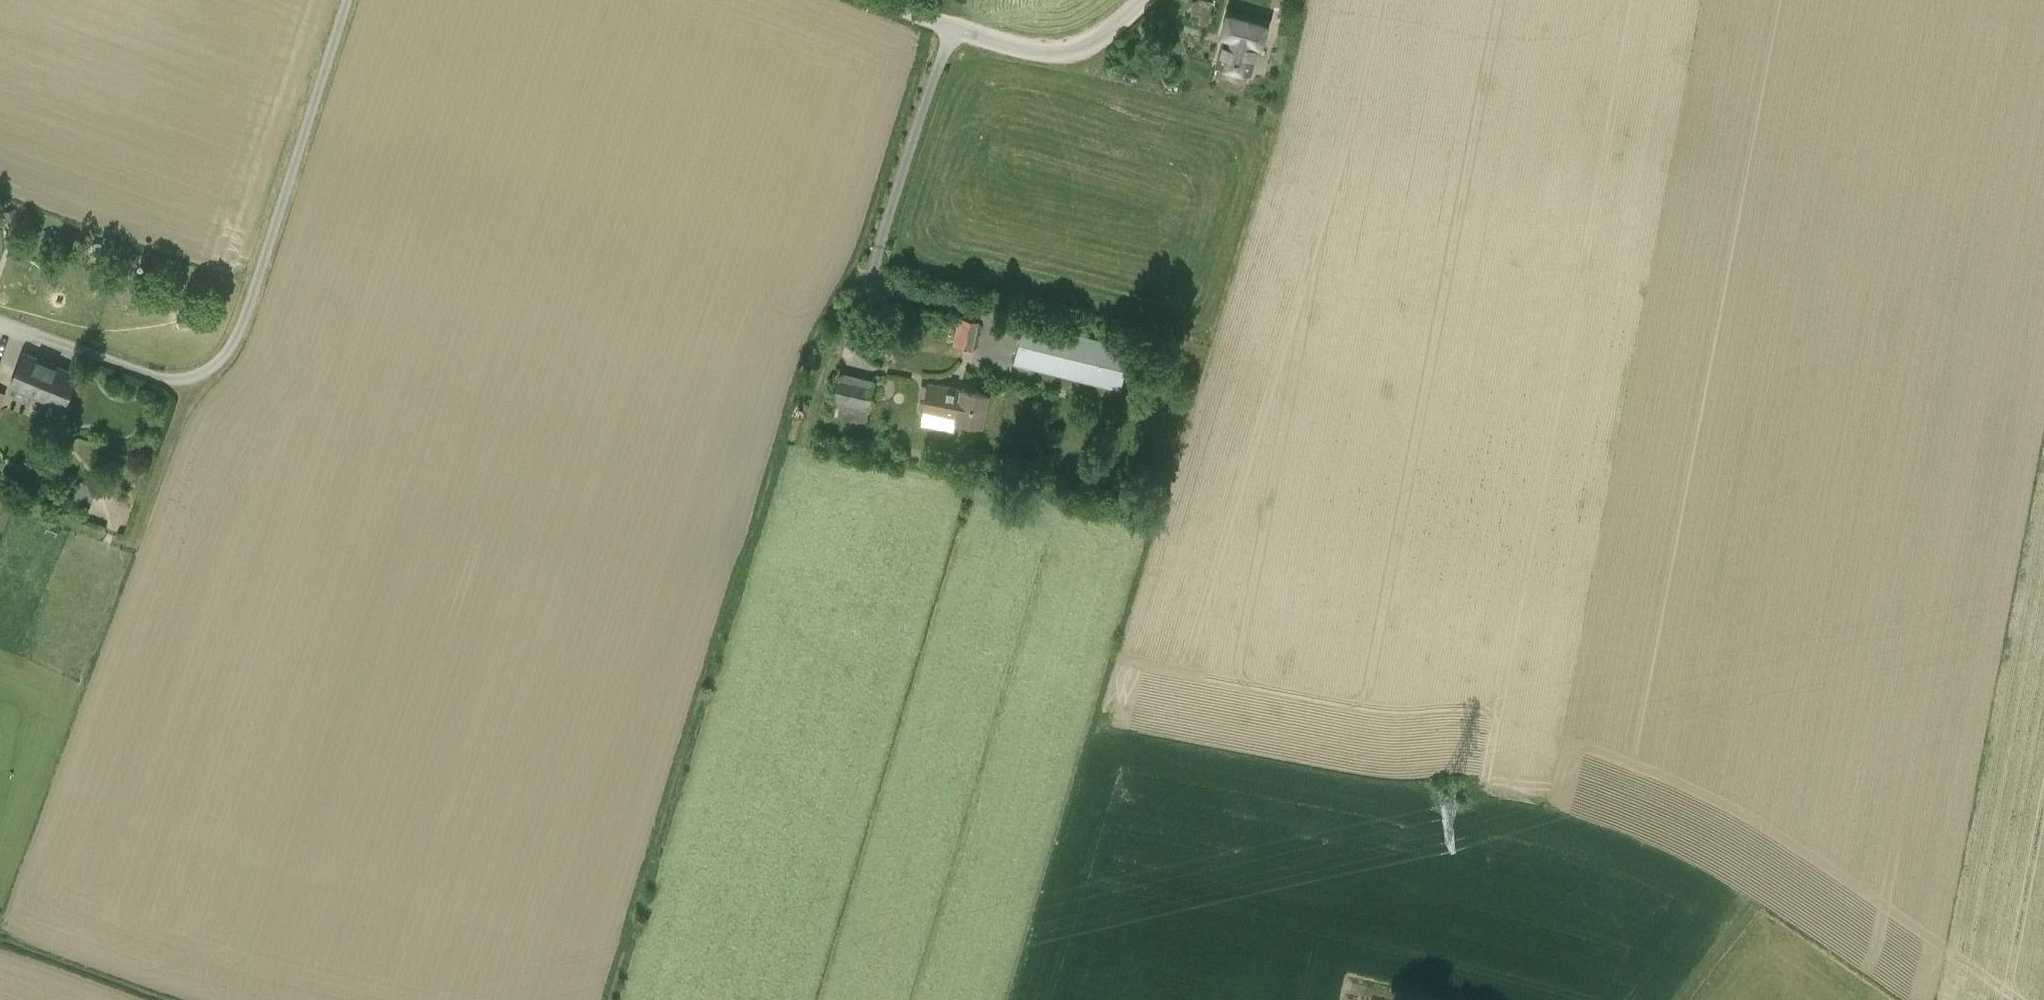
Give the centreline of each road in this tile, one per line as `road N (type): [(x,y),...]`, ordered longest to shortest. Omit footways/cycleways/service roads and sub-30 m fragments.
road 1 (unclassified): [(1109,33),(1066,55),(998,41),(887,0)]

